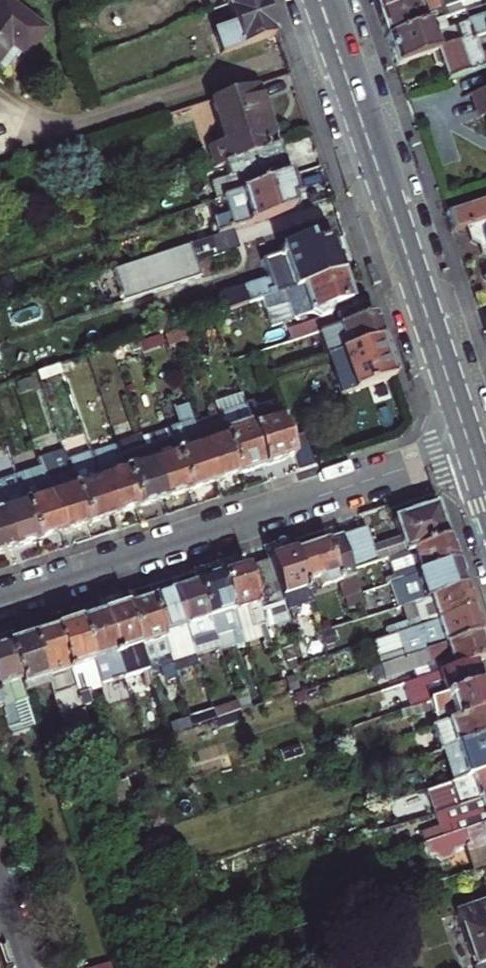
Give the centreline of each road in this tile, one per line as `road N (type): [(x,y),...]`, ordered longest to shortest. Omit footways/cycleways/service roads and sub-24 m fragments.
road 1 (residential): [(0,600),(470,447)]
road 2 (secondary): [(322,0),(470,447)]

